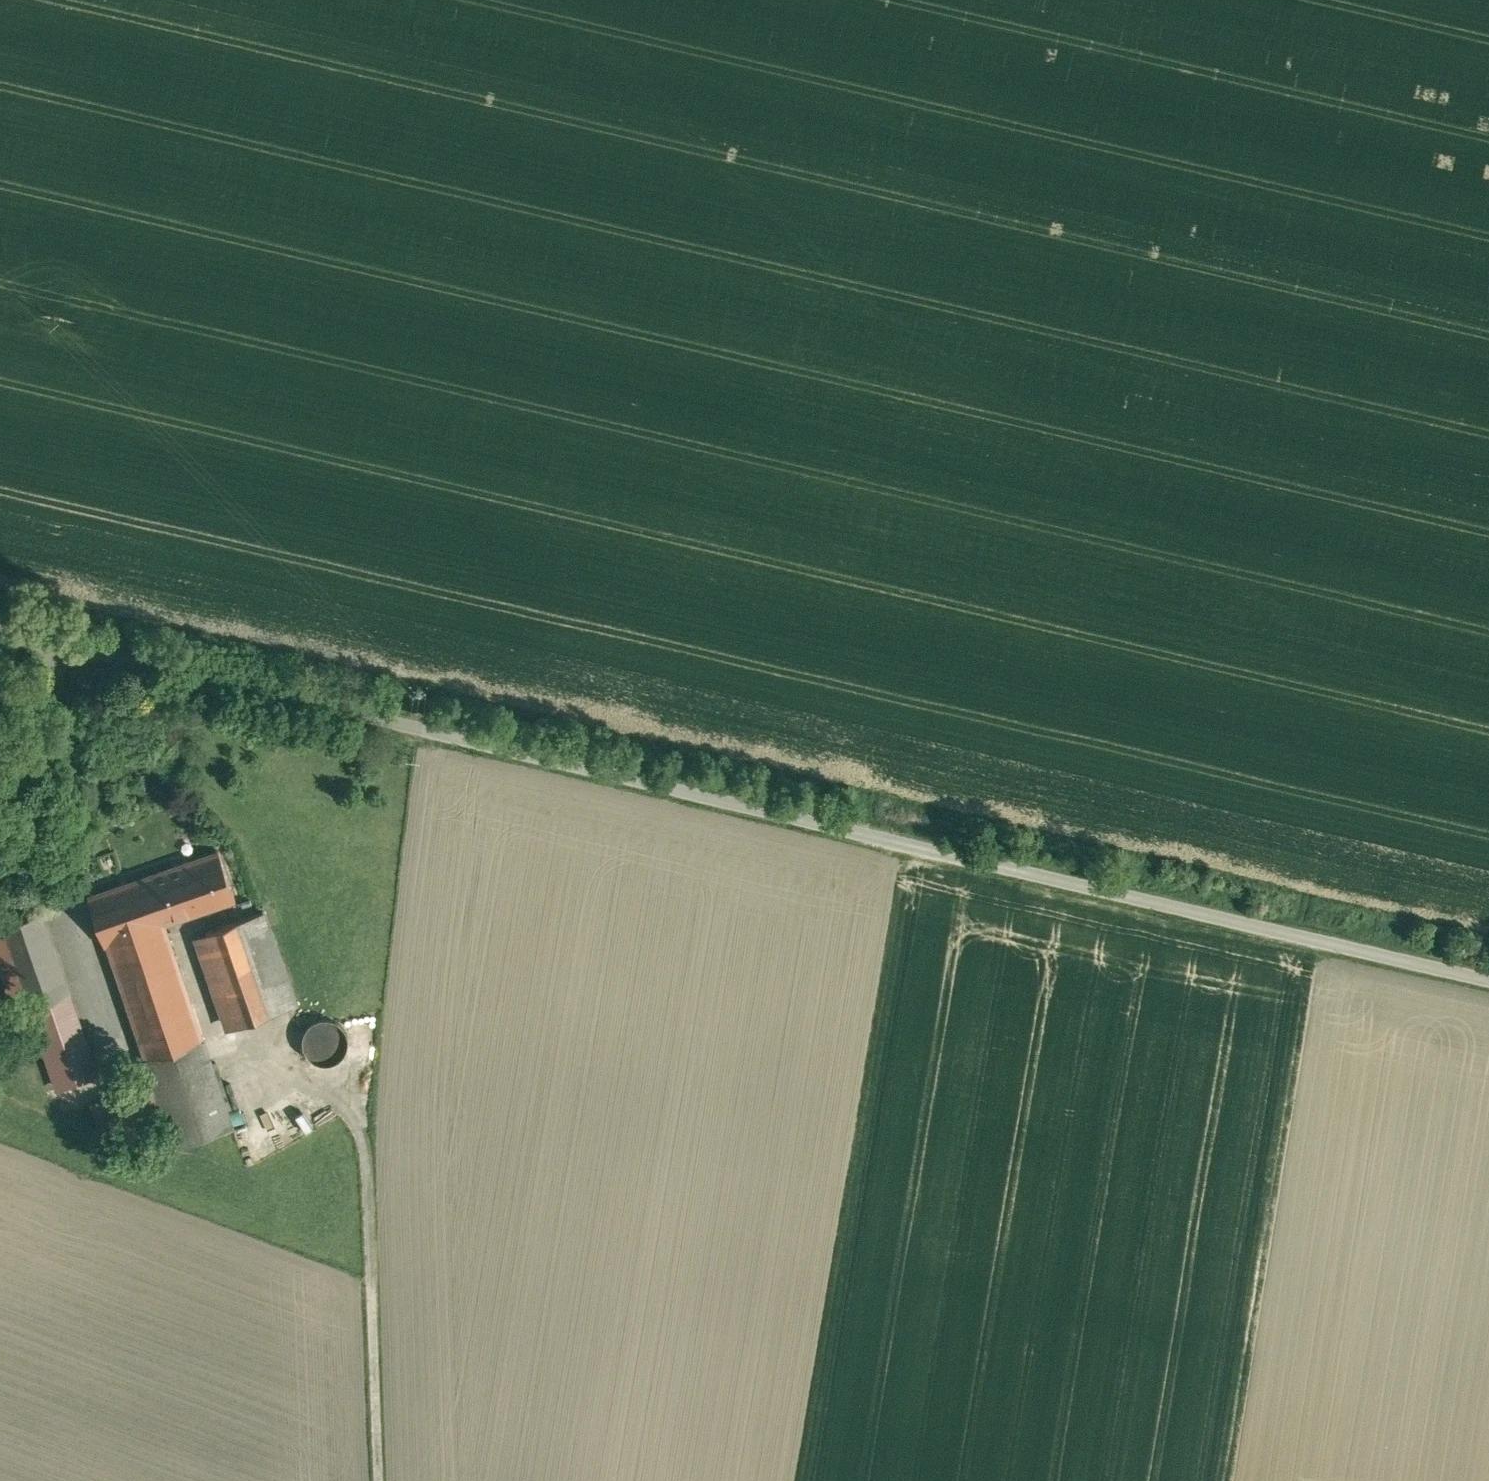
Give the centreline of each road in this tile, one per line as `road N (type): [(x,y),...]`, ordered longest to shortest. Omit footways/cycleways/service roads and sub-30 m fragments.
road 1 (residential): [(0,553),(1488,915)]

